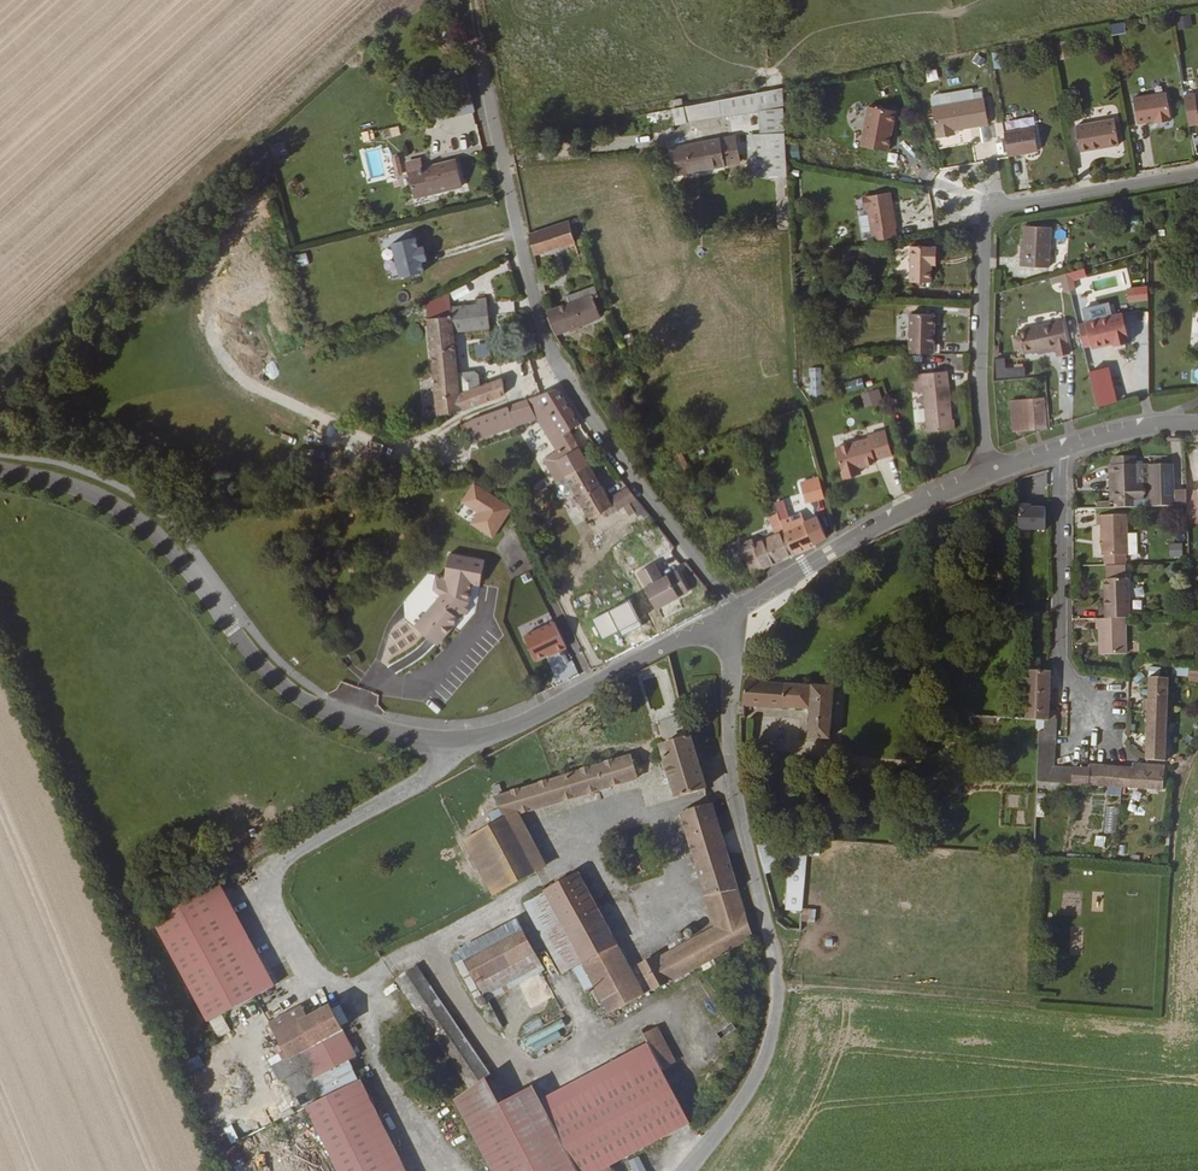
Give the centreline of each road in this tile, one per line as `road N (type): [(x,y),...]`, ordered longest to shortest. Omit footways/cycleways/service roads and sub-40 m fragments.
road 1 (residential): [(687,1170),(748,1090),(778,1010),(778,962),(734,783),(734,611)]
road 2 (residential): [(734,611),(555,360),(491,108)]
road 3 (tertiary): [(0,471),(76,488),(144,527),(294,695),(415,741),(454,739)]
road 4 (tertiary): [(454,739),(496,737),(734,611)]
road 5 (tertiary): [(734,611),(917,505),(991,473)]
road 6 (residential): [(1094,723),(1057,658),(1062,449)]
road 7 (residential): [(991,473),(986,216)]
road 8 (residential): [(279,860),(446,760),(454,739)]
road 9 (residential): [(1197,173),(1008,205),(986,216)]
road 10 (tertiary): [(1062,449),(1150,426),(1197,424)]

